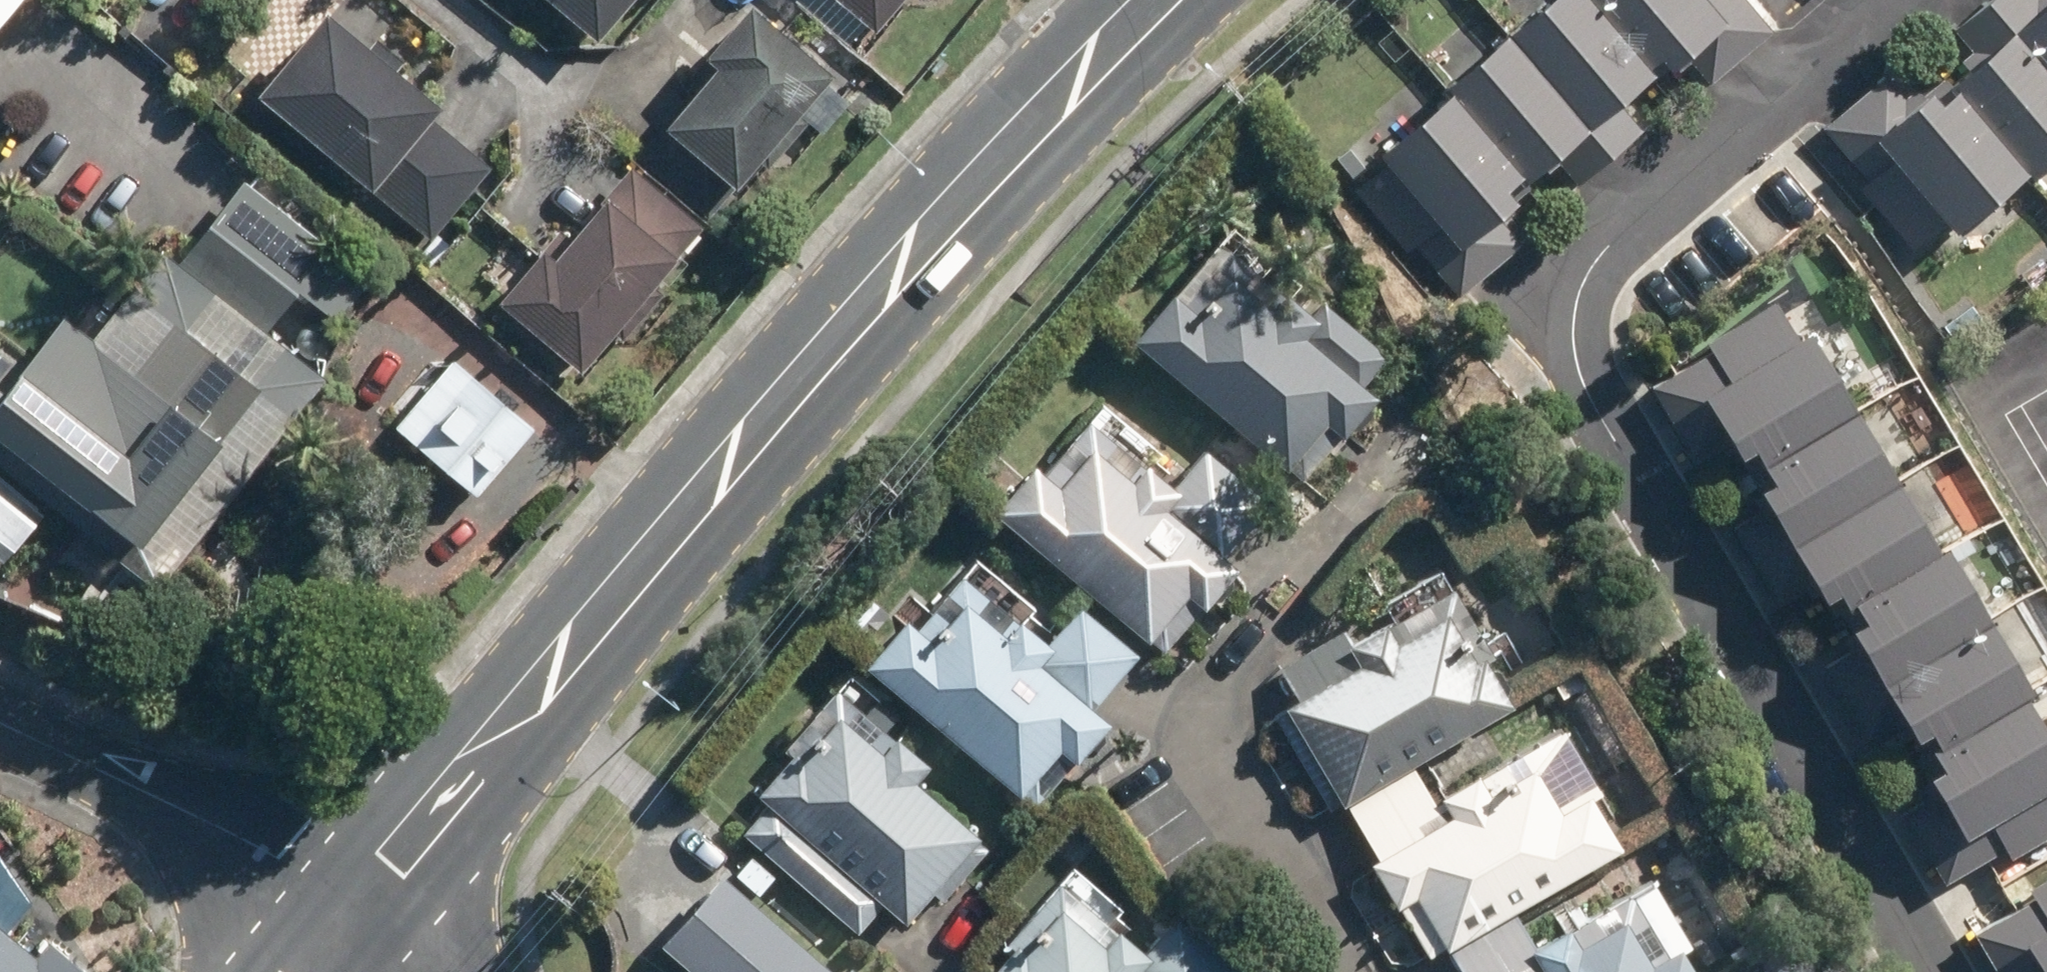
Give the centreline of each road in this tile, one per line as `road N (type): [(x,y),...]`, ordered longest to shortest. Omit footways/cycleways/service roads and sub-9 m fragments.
road 1 (tertiary): [(348,920),(953,207),(1160,0)]
road 2 (residential): [(0,721),(268,861),(348,920)]

